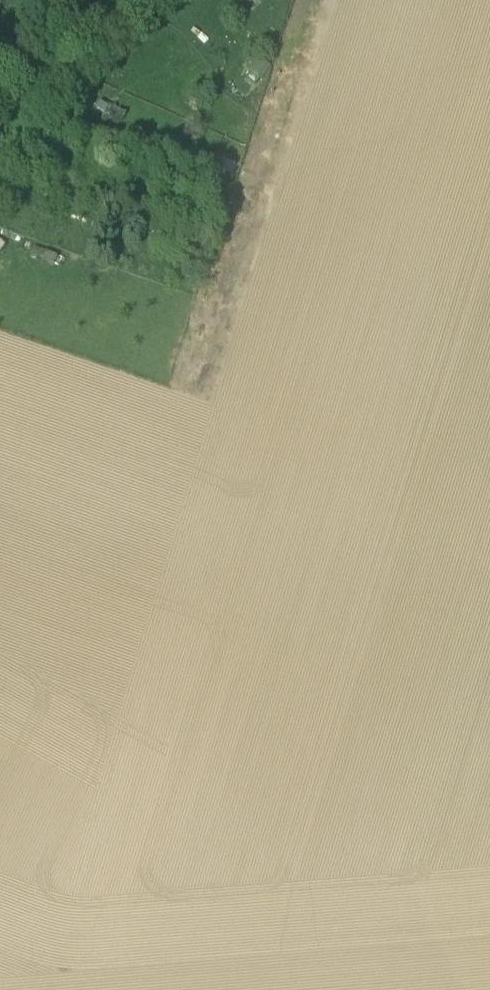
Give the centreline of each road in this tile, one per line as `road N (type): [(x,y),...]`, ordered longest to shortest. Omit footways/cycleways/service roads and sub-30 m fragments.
road 1 (residential): [(0,117),(101,0)]

